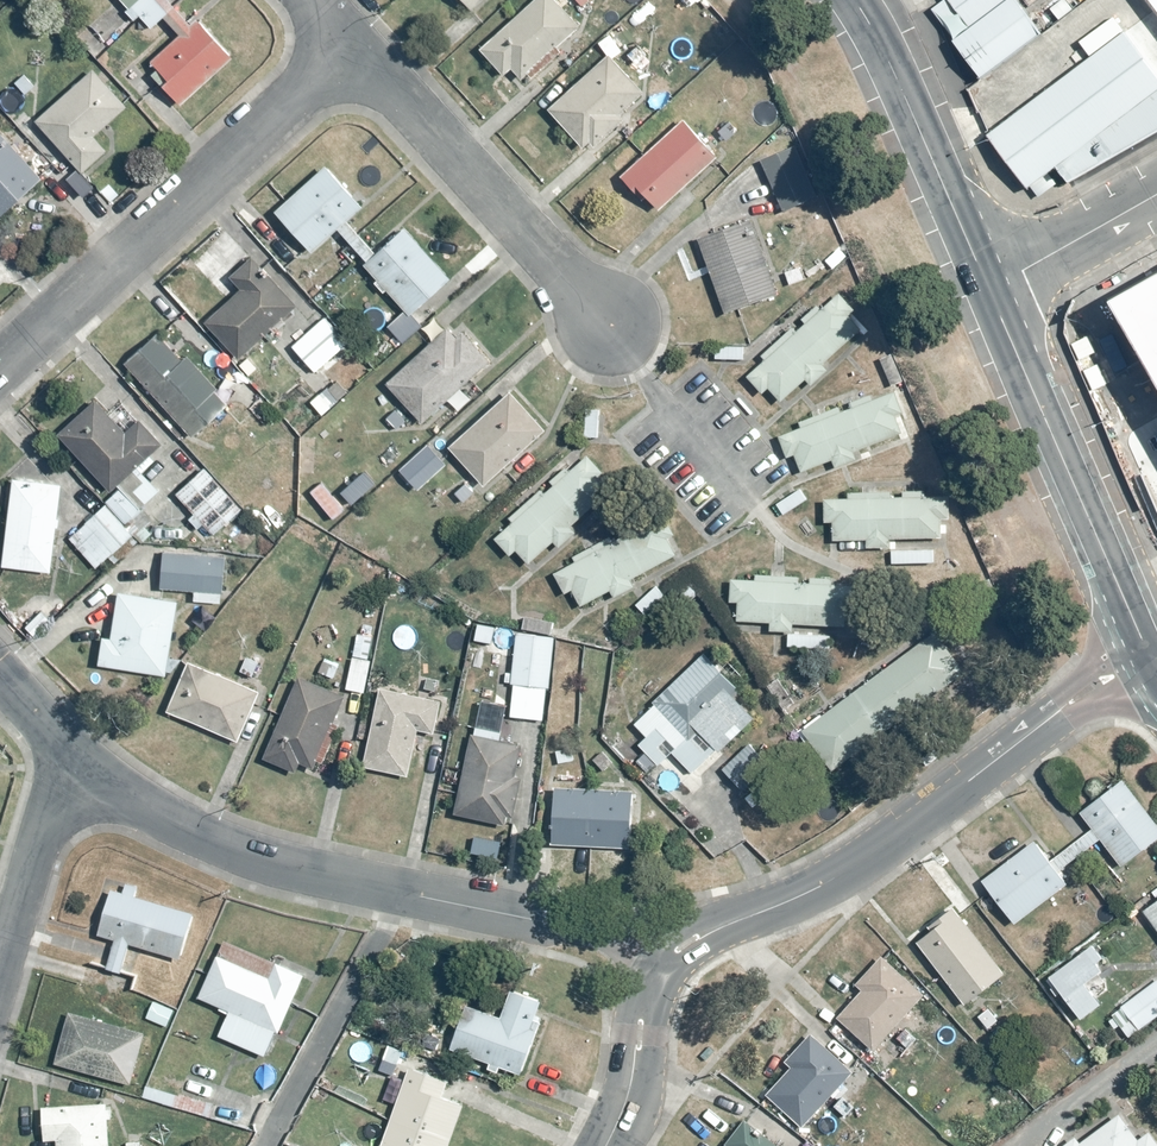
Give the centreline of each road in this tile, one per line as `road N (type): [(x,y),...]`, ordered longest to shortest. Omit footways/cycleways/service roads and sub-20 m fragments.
road 1 (residential): [(666,959),(634,942),(264,861),(135,806),(74,767)]
road 2 (residential): [(1144,654),(859,863),(666,959)]
road 3 (residential): [(350,43),(0,369)]
road 4 (secondary): [(1144,654),(984,282)]
road 5 (residential): [(350,43),(610,327)]
road 6 (secondary): [(984,282),(853,0)]
road 7 (residential): [(0,968),(45,813),(74,767)]
road 8 (residential): [(605,1145),(631,1089),(649,975),(666,959)]
road 9 (residential): [(984,282),(1021,271),(1156,196)]

